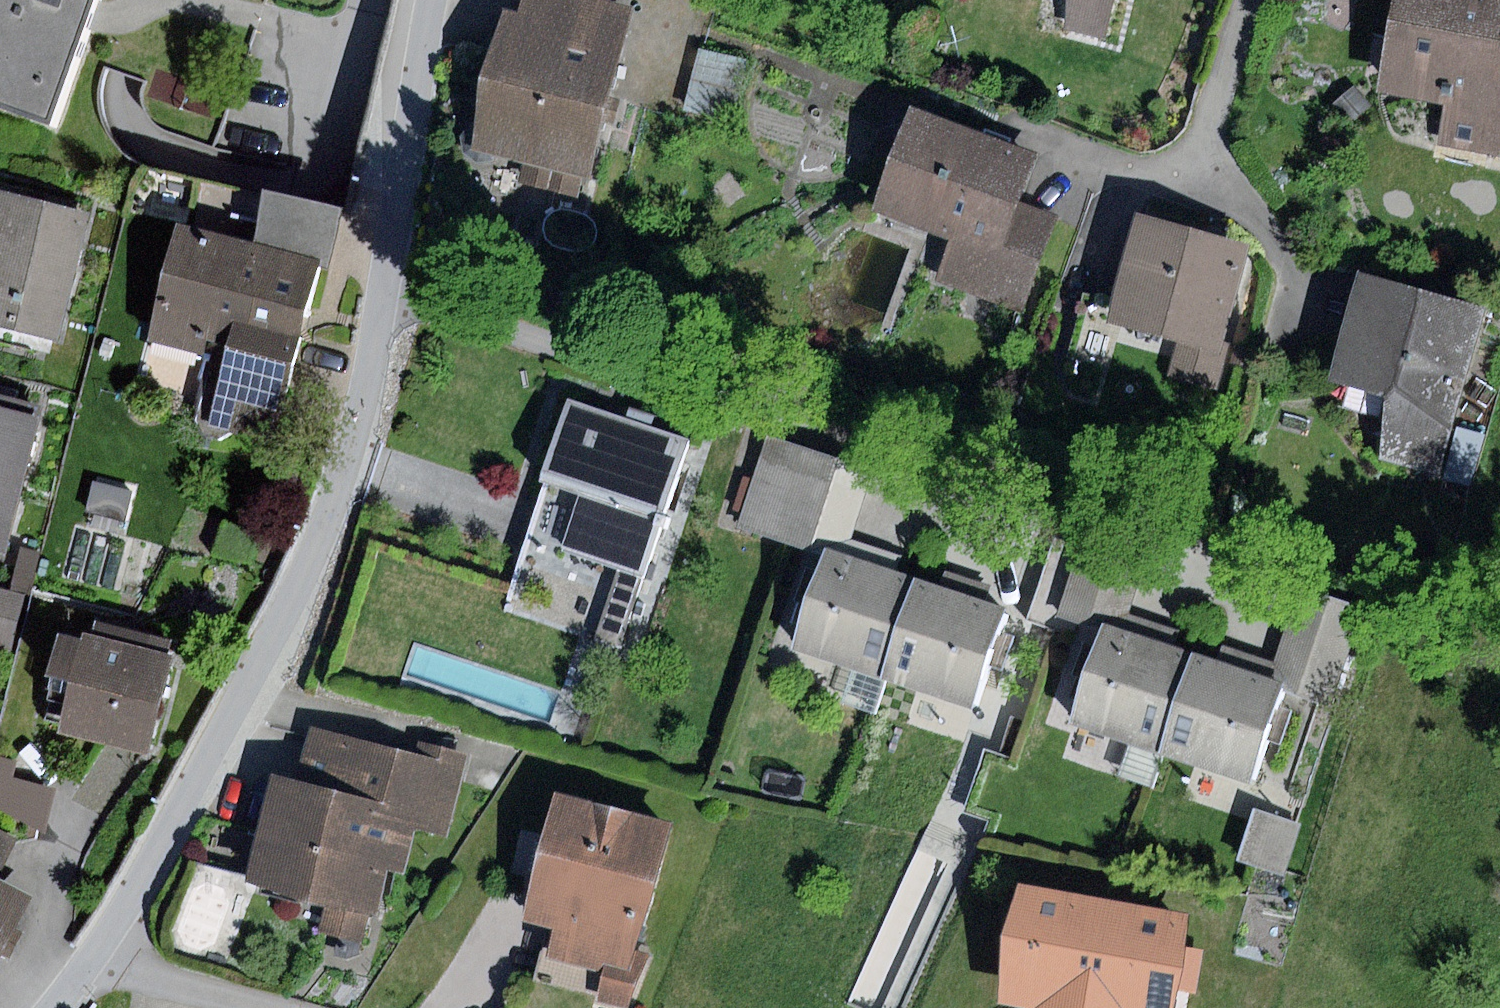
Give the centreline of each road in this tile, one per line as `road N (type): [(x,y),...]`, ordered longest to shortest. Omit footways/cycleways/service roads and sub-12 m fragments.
road 1 (residential): [(98,967),(264,653),(348,469),(437,0)]
road 2 (residential): [(98,967),(257,1007)]

